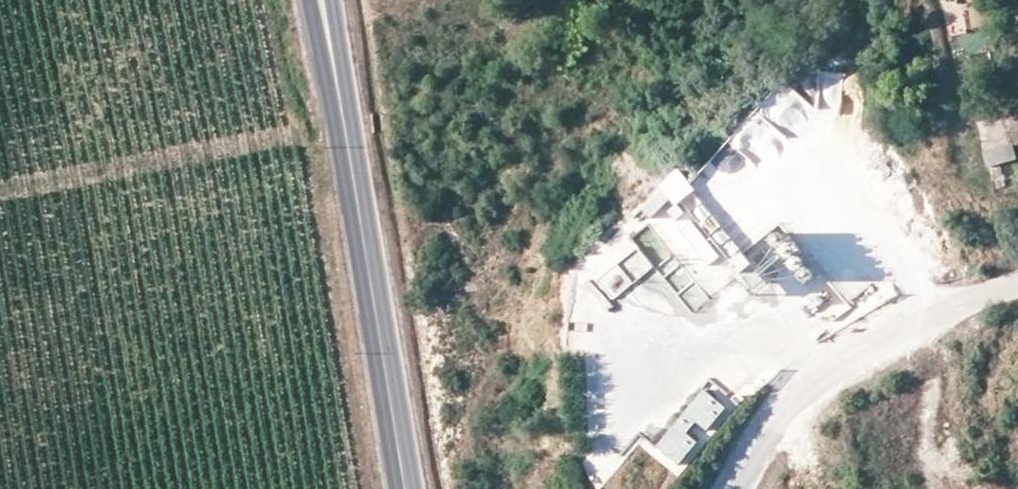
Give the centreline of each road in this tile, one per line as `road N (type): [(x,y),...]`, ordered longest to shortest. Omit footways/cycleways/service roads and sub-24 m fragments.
road 1 (secondary): [(323,0),(408,488)]
road 2 (unclassified): [(731,488),(784,406),(868,342),(1017,281)]

